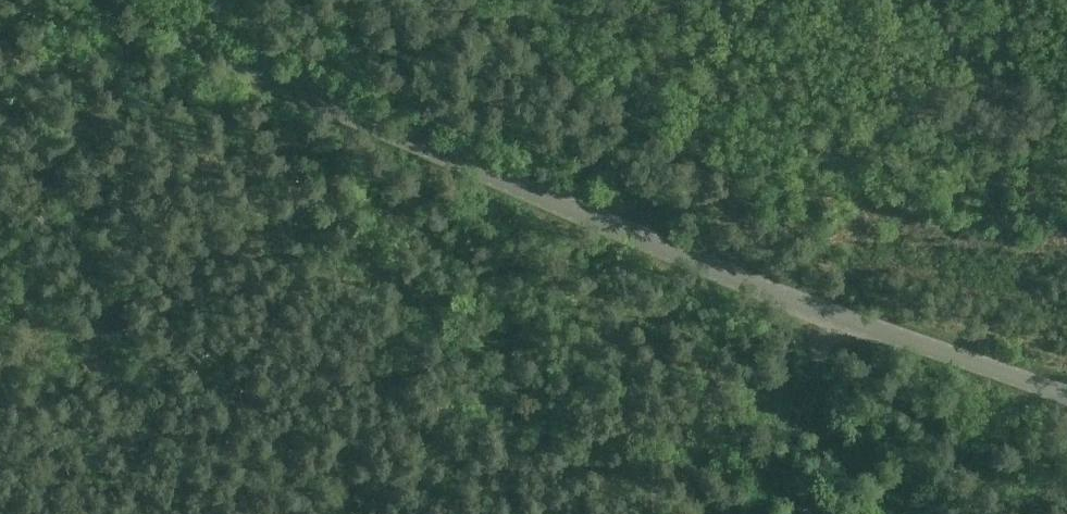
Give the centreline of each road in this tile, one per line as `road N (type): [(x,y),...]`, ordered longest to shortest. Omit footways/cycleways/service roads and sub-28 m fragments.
road 1 (unclassified): [(1066,403),(457,164),(118,0)]
road 2 (track): [(756,513),(818,303)]
road 3 (track): [(457,164),(398,0)]

